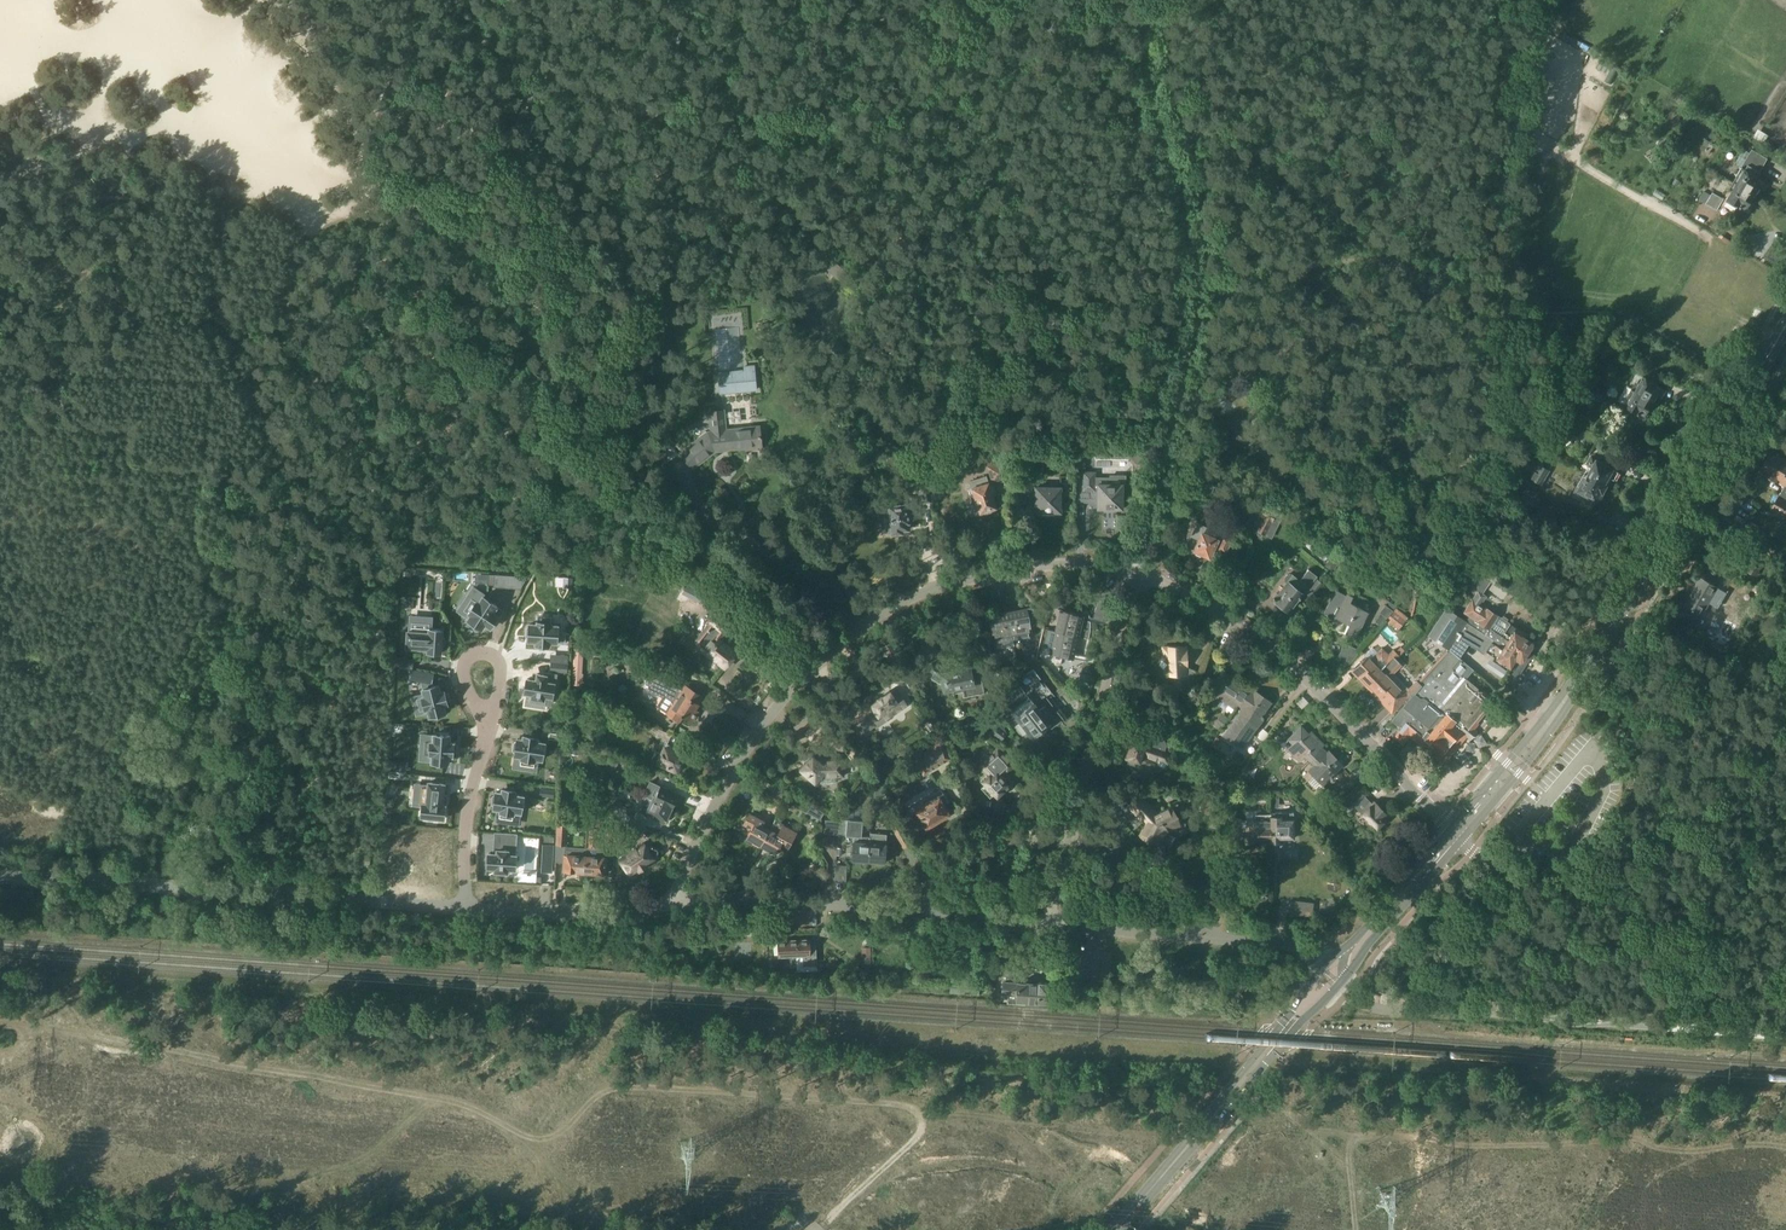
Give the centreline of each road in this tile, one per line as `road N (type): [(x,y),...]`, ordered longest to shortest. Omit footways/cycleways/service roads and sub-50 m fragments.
road 1 (residential): [(679,904),(683,877),(747,748),(794,686),(846,636),(960,580),(1100,563),(1135,572)]
road 2 (track): [(1785,1147),(1639,1138),(1480,1144),(1367,1134),(1347,1144),(1354,1229)]
road 3 (unclassified): [(463,908),(0,875)]
road 4 (secondary): [(1549,723),(1785,325)]
road 5 (residential): [(1451,828),(1319,689),(1182,592),(1135,572)]
road 6 (track): [(1155,0),(1150,74),(1182,203),(1194,306),(1177,392)]
road 7 (residential): [(1069,841),(1135,572)]
road 8 (unclassified): [(912,911),(760,900),(679,904)]
road 9 (unclassified): [(1572,1019),(1374,1008),(1348,993)]
road 10 (unclassified): [(679,904),(566,913),(463,908)]
road 11 (unclassified): [(1572,1019),(1785,1035)]
road 12 (secondary): [(1333,956),(1209,1121)]
road 13 (track): [(541,74),(512,146),(482,185),(465,194),(407,197)]
road 14 (secondary): [(1209,1121),(1339,985)]
road 15 (track): [(1135,572),(1177,392)]
road 16 (residential): [(912,911),(927,883),(966,856),(1015,841),(1069,841)]
road 17 (secondary): [(1346,977),(1462,840)]
road 18 (residential): [(463,908),(468,811),(487,732)]
road 19 (residential): [(1069,841),(1145,871),(1196,915),(1203,937)]
road 20 (residential): [(487,732),(501,670),(492,653),(472,653),(463,667),(476,707)]
road 21 (secondary): [(1451,828),(1348,946)]
road 22 (unclassified): [(1203,937),(1048,925)]
road 23 (secondary): [(1462,840),(1534,754),(1549,723)]
road 24 (secondary): [(1549,723),(1451,828)]
road 25 (secondary): [(1116,1229),(1209,1121)]
road 26 (unclassified): [(1048,925),(912,911)]
road 27 (unclassified): [(1333,956),(1312,961),(1288,944),(1203,937)]

